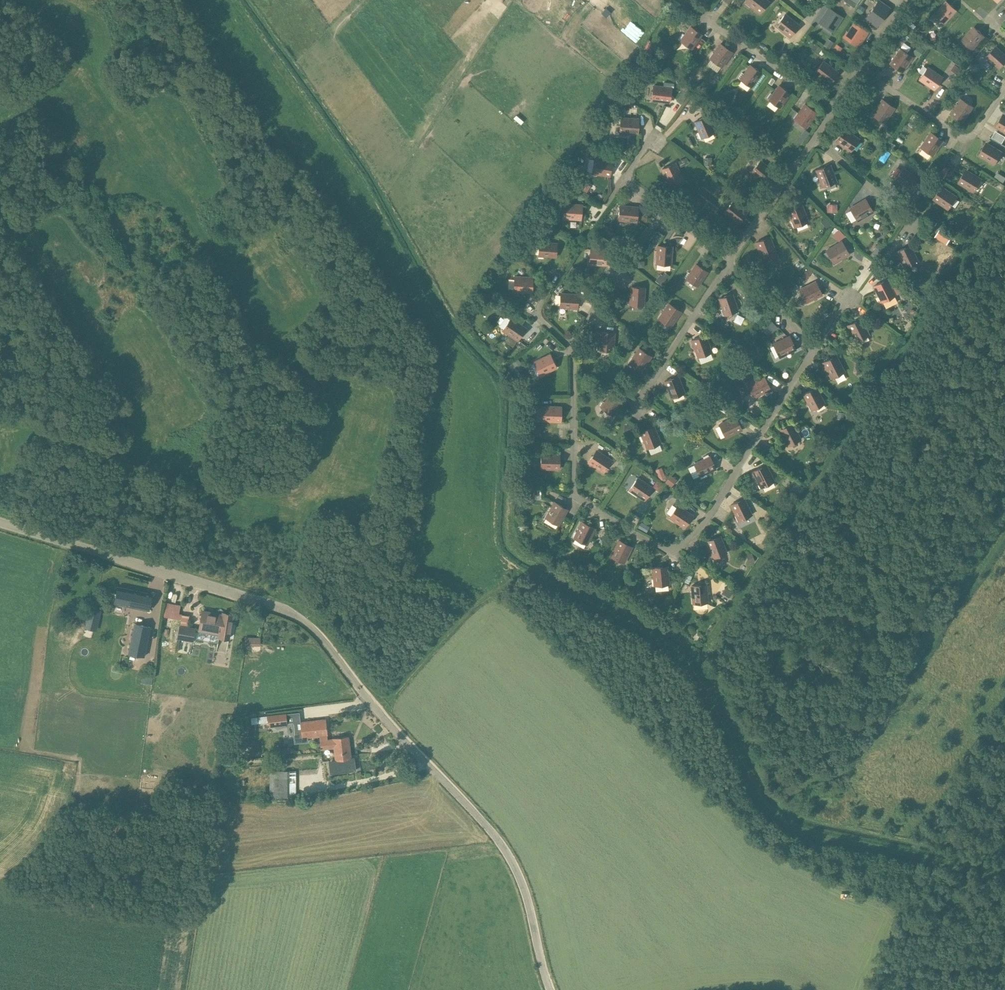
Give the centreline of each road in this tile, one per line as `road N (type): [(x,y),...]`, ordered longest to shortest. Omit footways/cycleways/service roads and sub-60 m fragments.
road 1 (unclassified): [(559,989),(516,858),(299,617),(0,522)]
road 2 (residential): [(679,561),(571,497),(572,347)]
road 3 (residential): [(966,144),(811,362)]
road 4 (residential): [(811,362),(679,561)]
road 5 (residential): [(628,421),(733,261)]
road 6 (residential): [(733,261),(834,109)]
road 7 (residential): [(834,109),(707,24),(724,1)]
road 8 (residential): [(572,347),(665,213)]
road 9 (residential): [(966,144),(865,62)]
road 10 (residential): [(811,362),(788,319),(733,261)]

